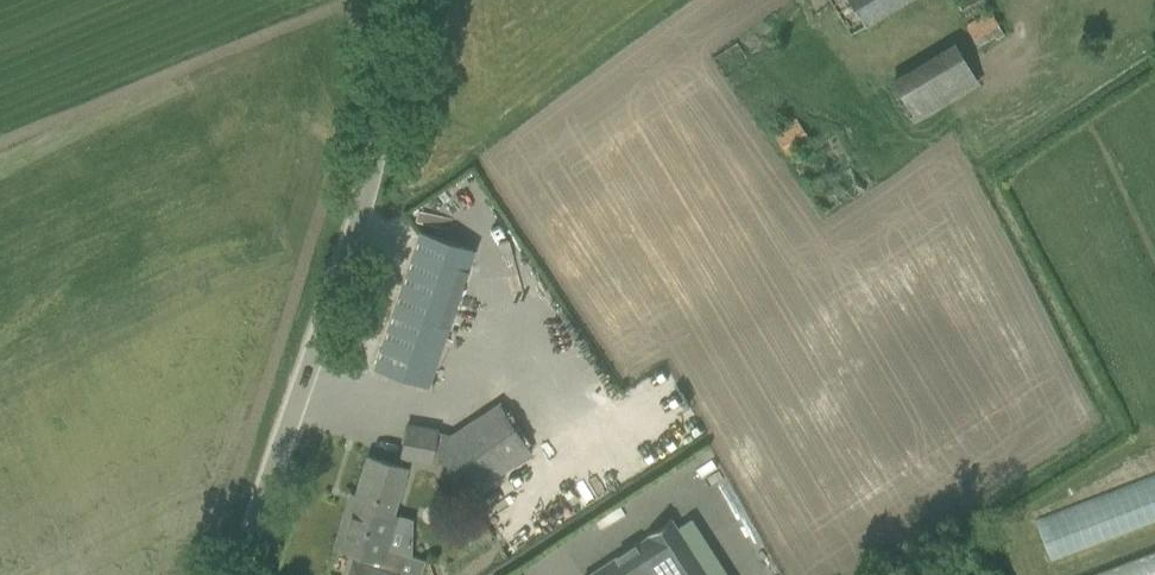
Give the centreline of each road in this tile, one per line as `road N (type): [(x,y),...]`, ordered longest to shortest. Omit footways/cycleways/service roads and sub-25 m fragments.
road 1 (unclassified): [(237,574),(363,206),(380,142),(392,0)]

